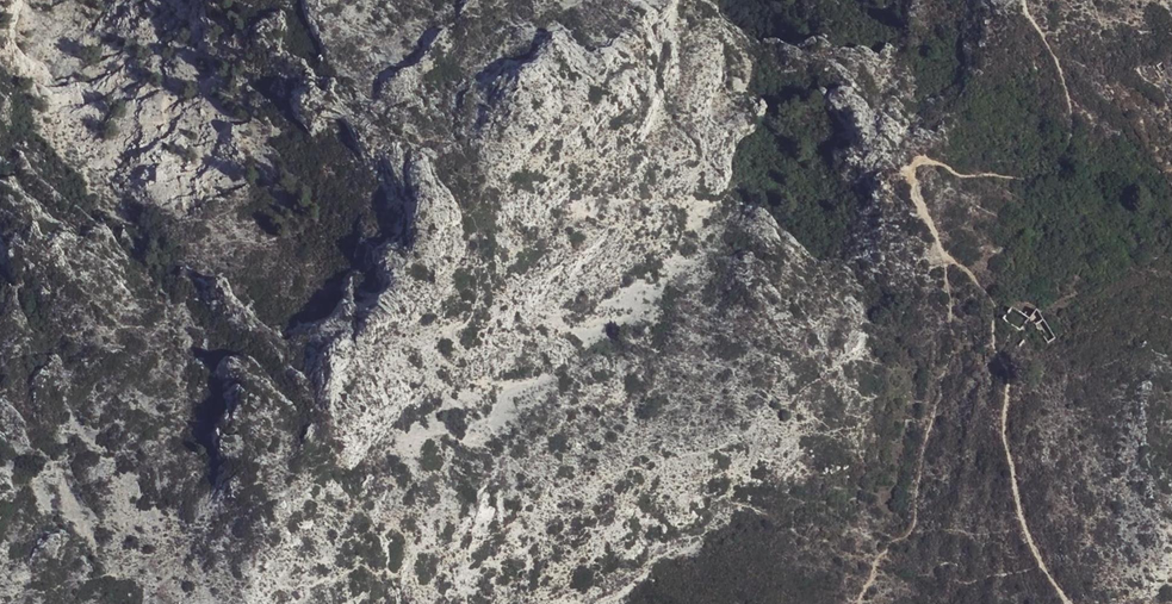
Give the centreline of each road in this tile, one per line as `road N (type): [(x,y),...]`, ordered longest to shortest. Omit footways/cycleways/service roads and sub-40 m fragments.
road 1 (track): [(1070,603),(1022,503),(1010,375),(992,303),(935,240),(914,181),(921,164),(963,177),(1026,179),(1059,175),(1068,162),(1076,129),(1072,98),(1026,0)]

